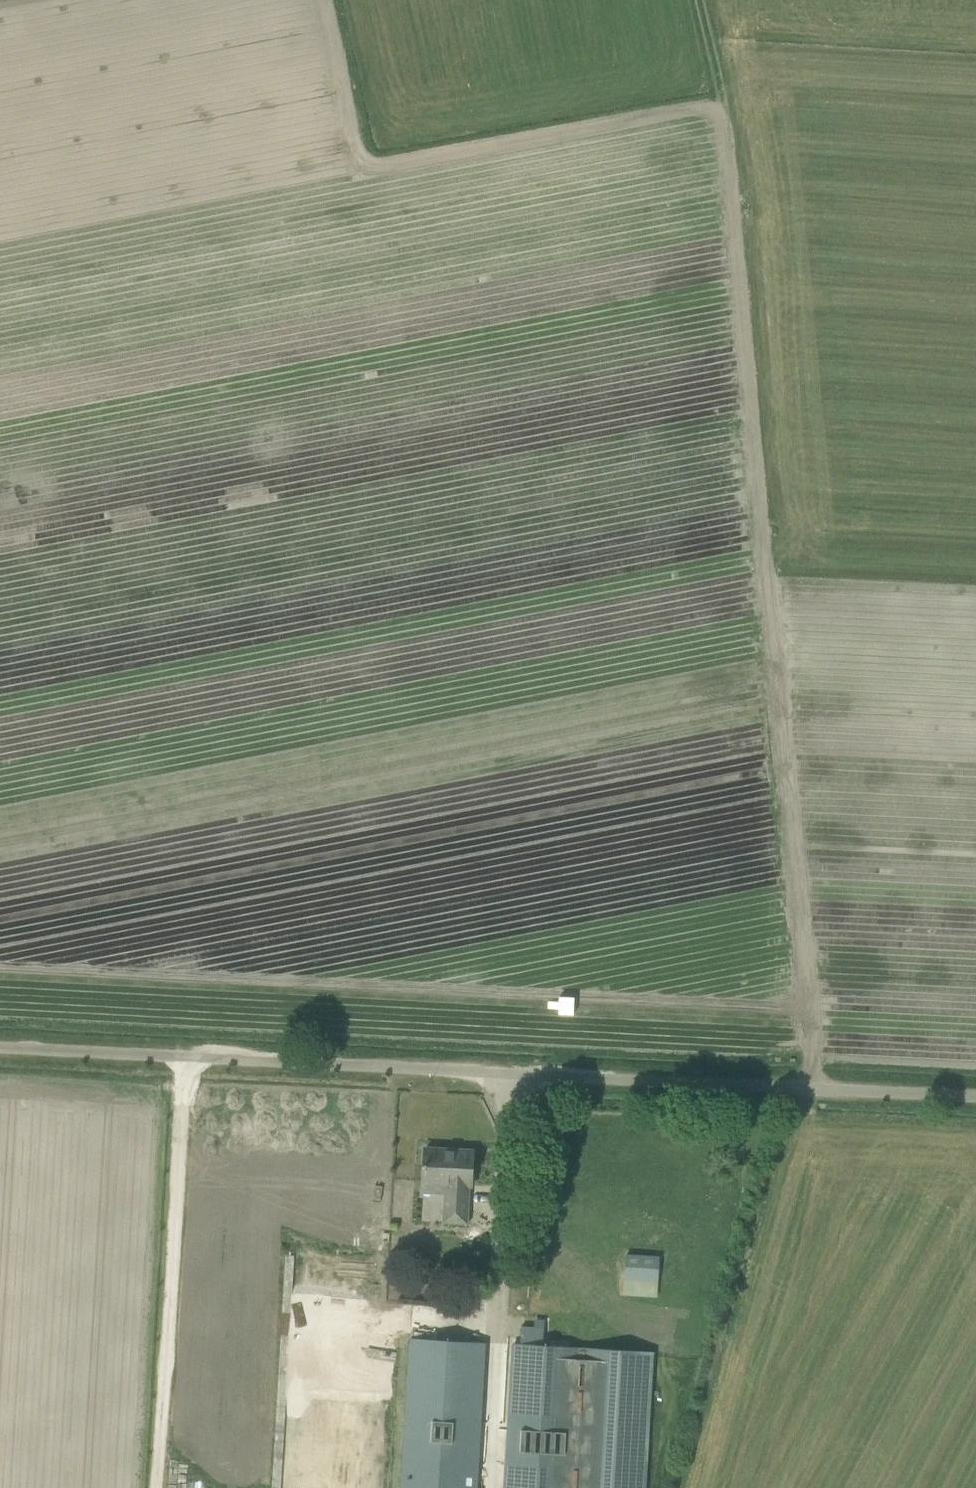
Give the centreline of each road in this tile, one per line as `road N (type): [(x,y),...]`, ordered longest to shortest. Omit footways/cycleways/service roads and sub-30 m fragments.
road 1 (track): [(683,0),(725,188),(811,1092)]
road 2 (unclassified): [(975,1100),(0,1050)]

